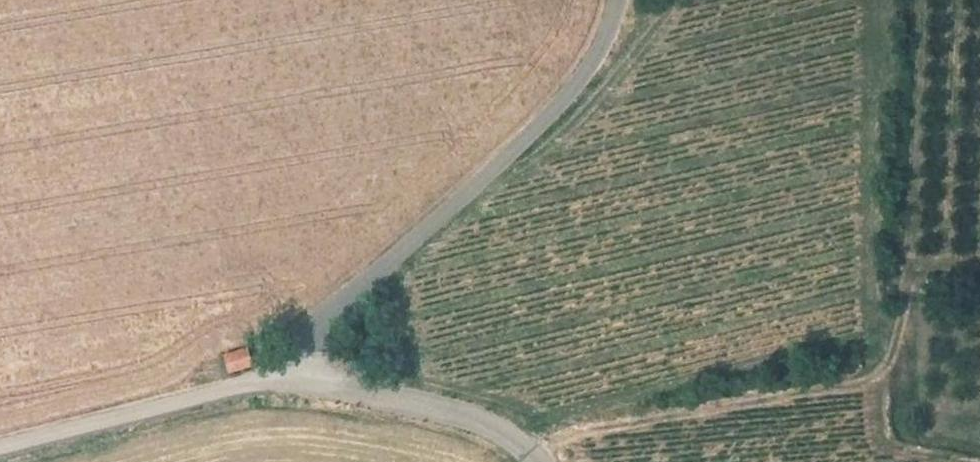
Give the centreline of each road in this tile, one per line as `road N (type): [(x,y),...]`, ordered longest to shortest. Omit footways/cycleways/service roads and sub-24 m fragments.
road 1 (unclassified): [(618,0),(595,61),(543,124),(335,309),(299,379)]
road 2 (tertiary): [(299,379),(0,444)]
road 3 (track): [(485,175),(534,155),(596,98),(670,0)]
road 4 (tertiary): [(541,461),(476,417),(299,379)]

